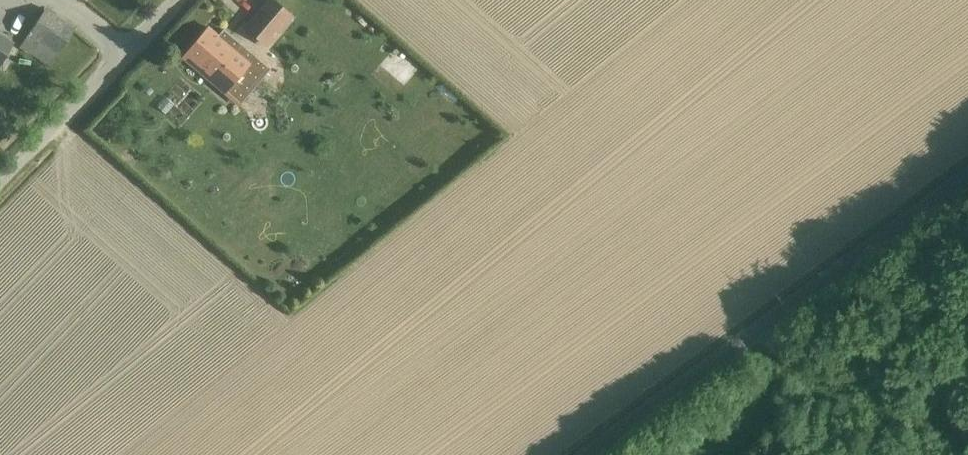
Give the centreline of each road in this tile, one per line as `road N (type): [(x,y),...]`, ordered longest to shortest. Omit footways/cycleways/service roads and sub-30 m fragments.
road 1 (unclassified): [(967,175),(586,454)]
road 2 (unclassified): [(0,178),(175,0)]
road 3 (track): [(950,431),(743,339)]

